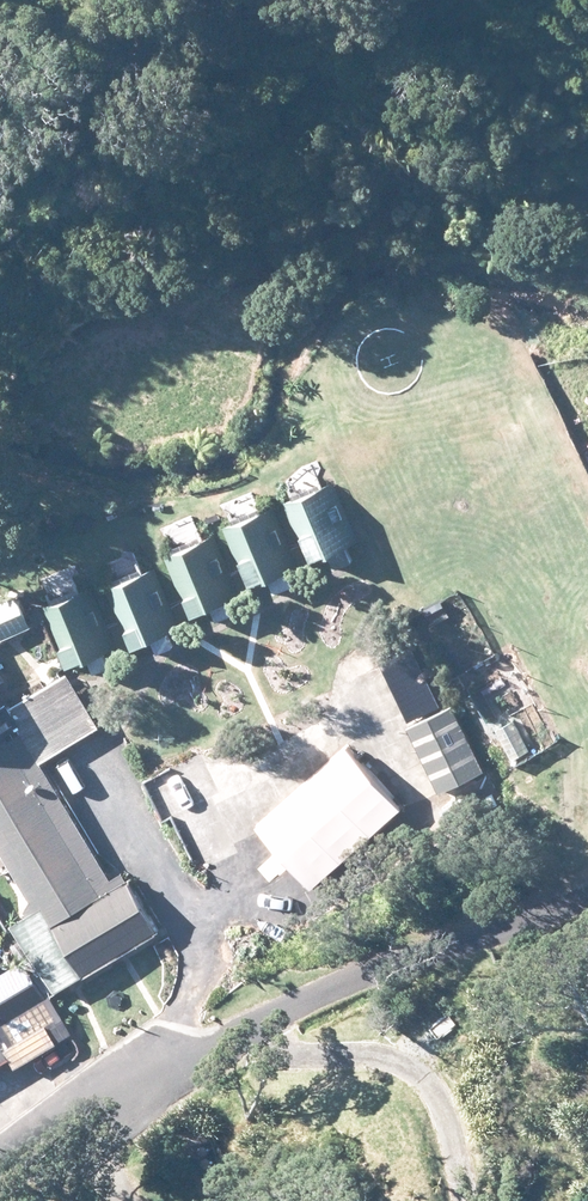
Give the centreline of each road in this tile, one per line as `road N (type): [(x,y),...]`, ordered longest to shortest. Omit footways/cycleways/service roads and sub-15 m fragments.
road 1 (unclassified): [(0,1176),(157,1067),(450,944),(587,895)]

